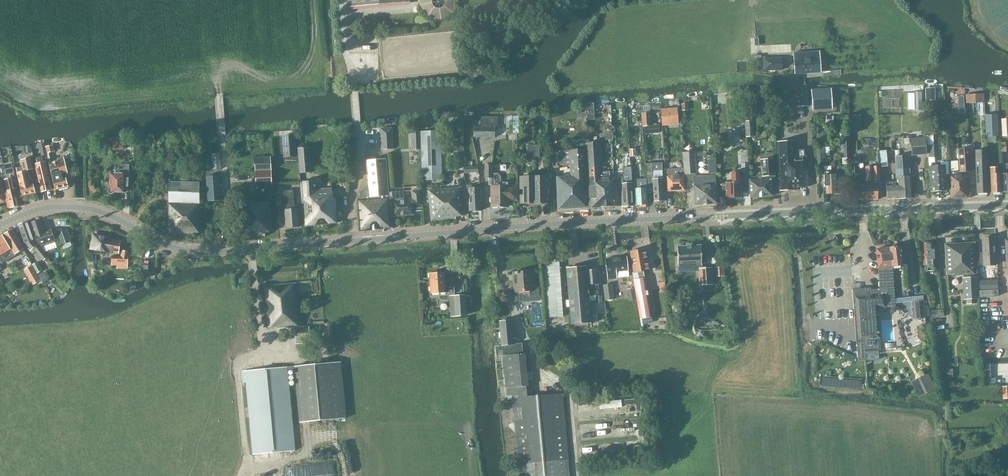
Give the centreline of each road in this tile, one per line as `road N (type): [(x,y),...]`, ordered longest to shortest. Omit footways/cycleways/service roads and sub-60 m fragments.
road 1 (tertiary): [(721,218),(195,252),(69,207)]
road 2 (tertiary): [(721,218),(1007,205)]
road 3 (track): [(496,229),(532,361),(570,391),(576,475)]
road 4 (track): [(219,94),(230,251)]

